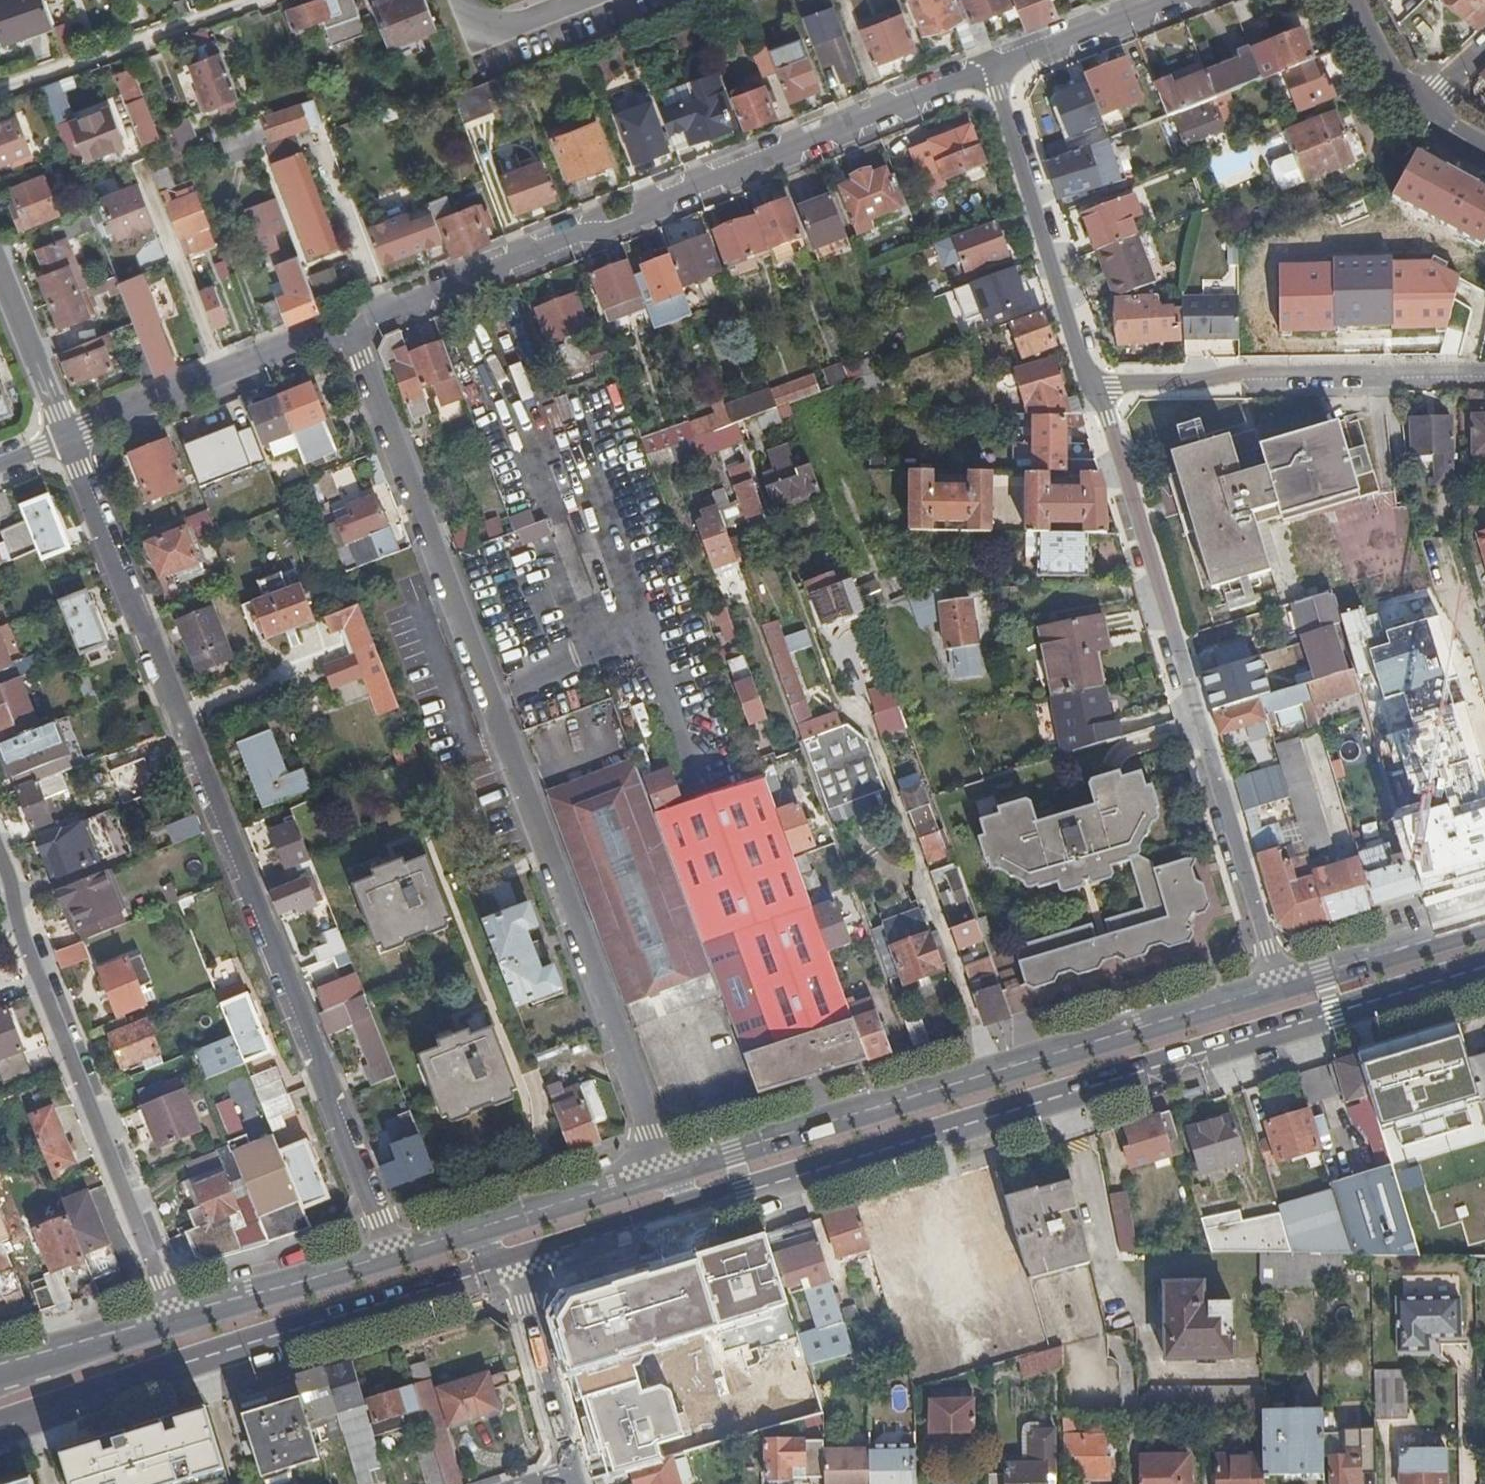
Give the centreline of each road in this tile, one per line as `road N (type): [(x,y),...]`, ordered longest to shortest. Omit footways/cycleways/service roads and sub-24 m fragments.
road 1 (residential): [(354,337),(667,1172)]
road 2 (residential): [(392,1254),(325,1095),(300,1001),(68,438)]
road 3 (primary): [(680,1212),(1484,967)]
road 4 (residential): [(354,337),(373,319),(575,230),(631,218),(655,199),(995,67)]
road 5 (primary): [(1282,988),(667,1172)]
road 6 (residential): [(1095,391),(1282,988)]
road 7 (primary): [(0,1429),(501,1265)]
road 8 (residential): [(0,868),(176,1320)]
road 9 (residential): [(1484,370),(1254,369),(1095,391)]
road 10 (residential): [(995,67),(1095,391)]
road 11 (residential): [(68,438),(305,338),(354,337)]
road 12 (residential): [(258,0),(0,91)]
road 13 (primary): [(392,1254),(176,1320)]
road 14 (residential): [(575,1472),(529,1303),(501,1265)]
road 15 (primary): [(1484,924),(1282,988)]
road 16 (primary): [(667,1172),(487,1227)]
road 17 (primary): [(501,1265),(680,1212)]
road 18 (residential): [(0,268),(68,438)]
road 19 (primary): [(176,1320),(0,1370)]
road 20 (residential): [(995,67),(1163,0)]
road 21 (tertiary): [(1351,0),(1389,75),(1420,105)]
road 22 (residential): [(1451,585),(1484,703)]
road 23 (residential): [(568,0),(498,22),(458,0)]

